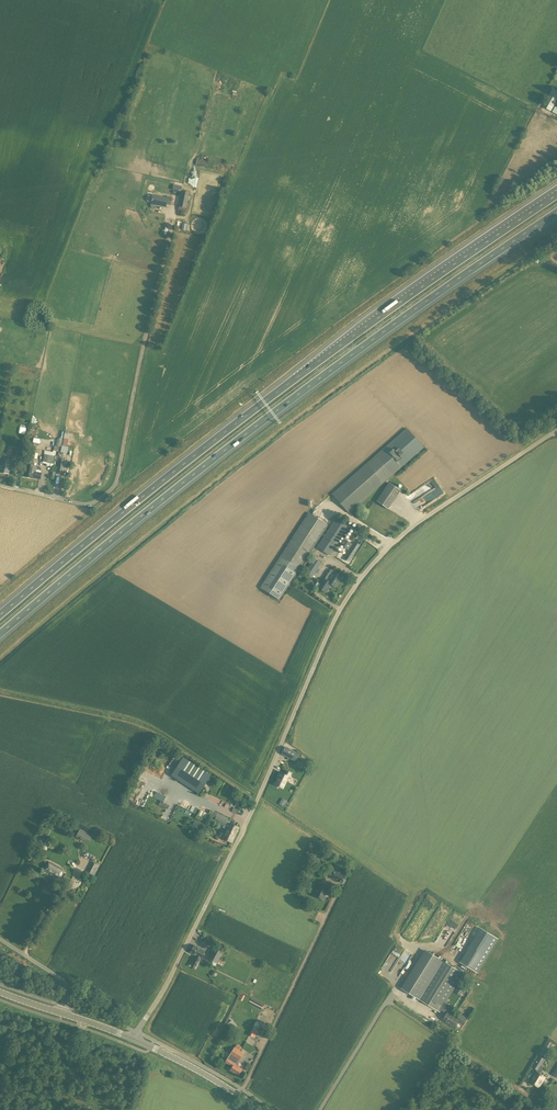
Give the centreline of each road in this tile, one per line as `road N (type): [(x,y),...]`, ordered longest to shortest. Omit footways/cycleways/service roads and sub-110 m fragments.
road 1 (unclassified): [(135,1039),(356,585),(416,524),(556,430)]
road 2 (motorway): [(0,634),(198,469),(556,212)]
road 3 (motorway): [(556,195),(296,378),(0,613)]
road 4 (track): [(388,1000),(549,1109)]
road 5 (tertiary): [(262,1109),(135,1039)]
road 6 (unclassified): [(0,485),(87,504),(112,488),(120,466)]
road 7 (track): [(320,1109),(388,1000)]

